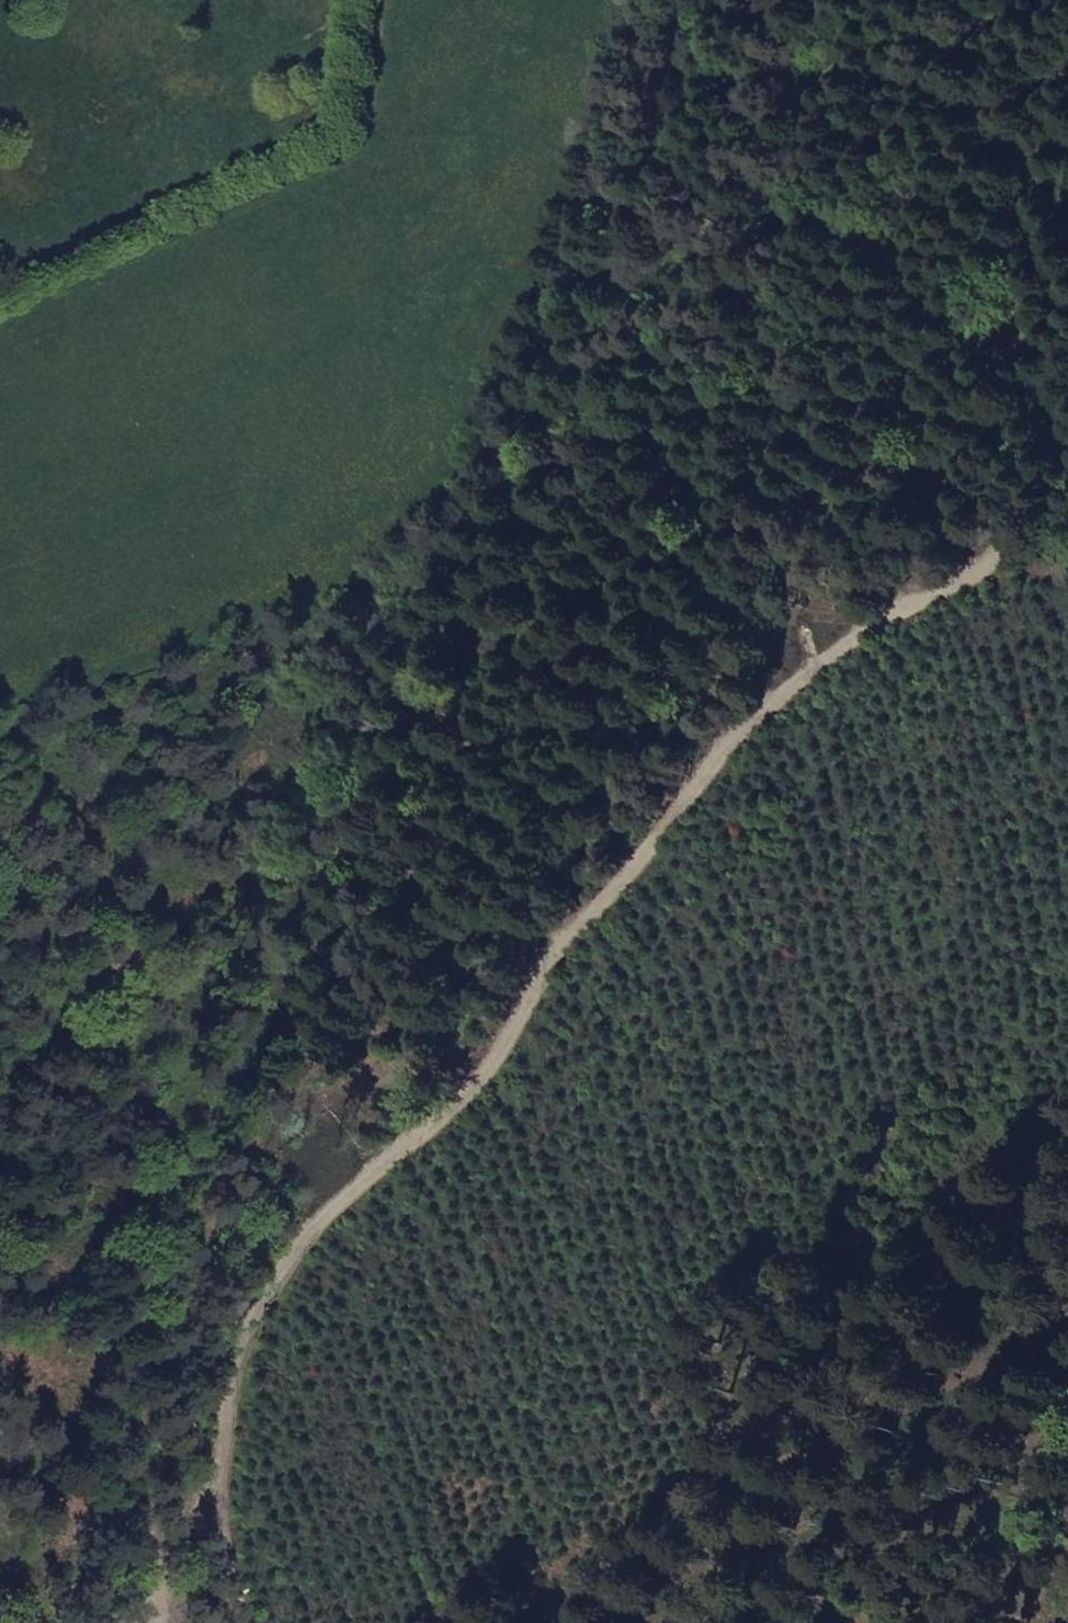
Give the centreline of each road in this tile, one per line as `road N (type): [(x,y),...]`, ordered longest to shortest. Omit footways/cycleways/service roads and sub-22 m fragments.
road 1 (track): [(365,1185),(633,848),(1067,490)]
road 2 (track): [(1067,1309),(728,1499),(584,1622)]

